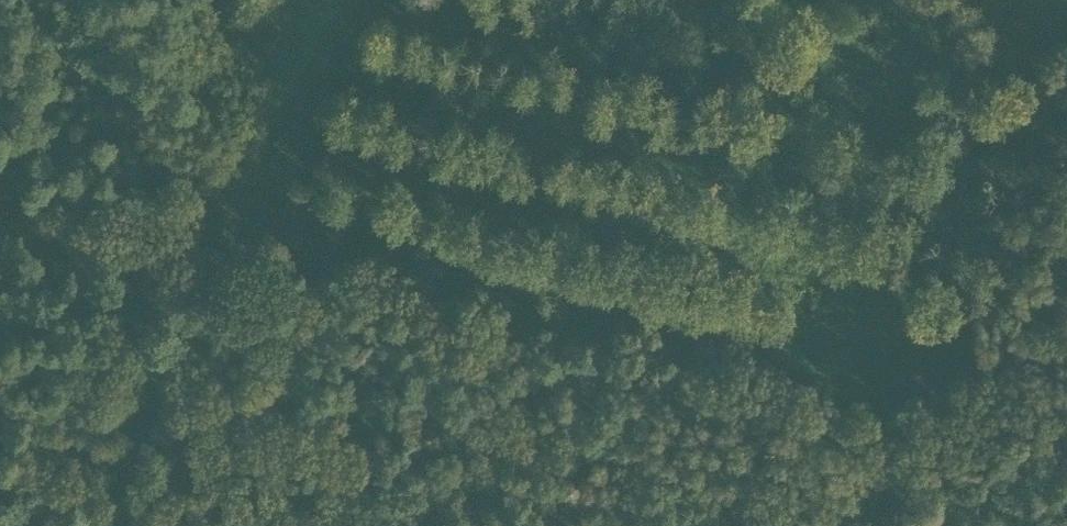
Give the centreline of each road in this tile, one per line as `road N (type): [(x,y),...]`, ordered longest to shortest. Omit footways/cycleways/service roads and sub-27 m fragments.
road 1 (track): [(1066,432),(213,245),(126,525)]
road 2 (track): [(358,0),(213,245)]
road 3 (track): [(0,240),(213,245)]

